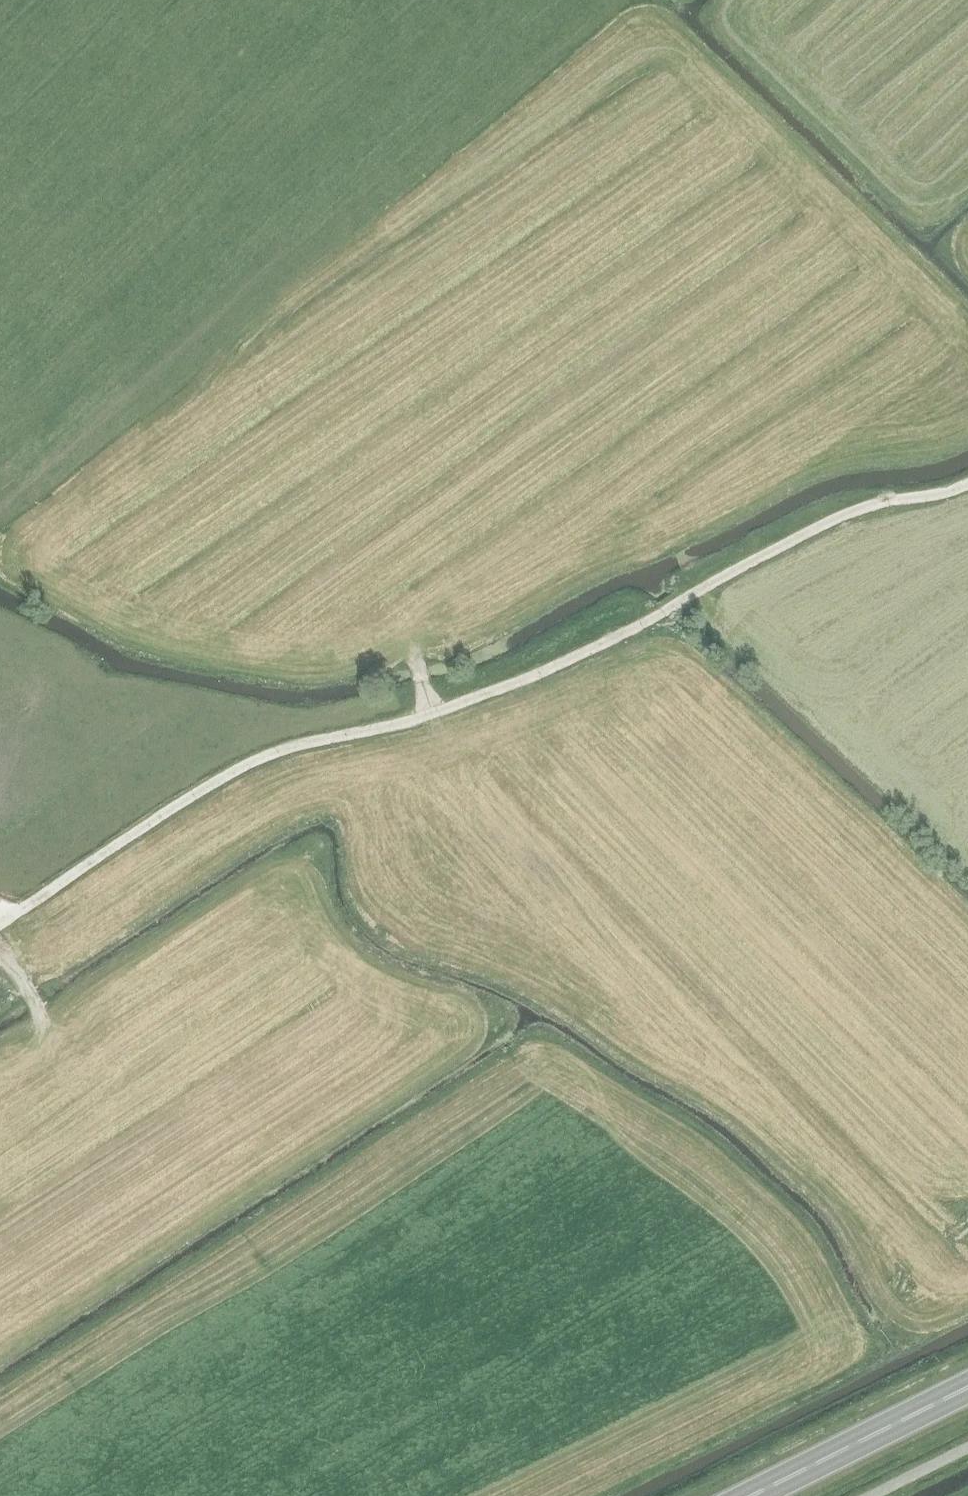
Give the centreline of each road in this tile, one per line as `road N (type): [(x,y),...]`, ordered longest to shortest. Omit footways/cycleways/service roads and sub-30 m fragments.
road 1 (trunk): [(750,1495),(967,1387)]

